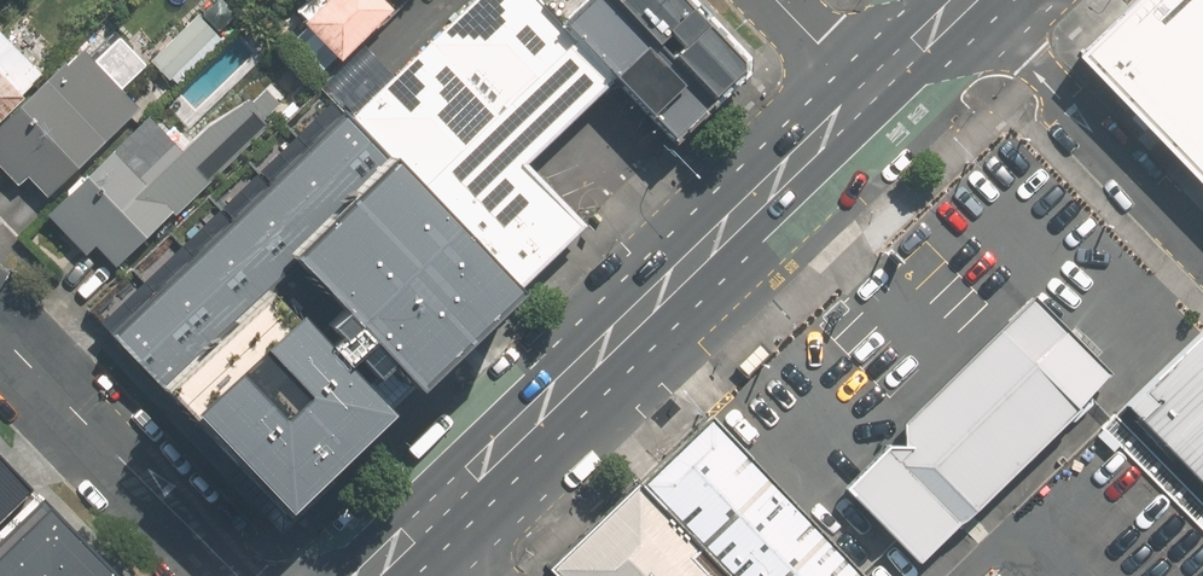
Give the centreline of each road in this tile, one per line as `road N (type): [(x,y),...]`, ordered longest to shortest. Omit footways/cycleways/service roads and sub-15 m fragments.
road 1 (primary): [(428,514),(871,90)]
road 2 (residential): [(1202,249),(973,0)]
road 3 (residential): [(230,575),(0,338)]
road 4 (residential): [(871,90),(776,0)]
road 5 (primary): [(871,90),(965,0)]

